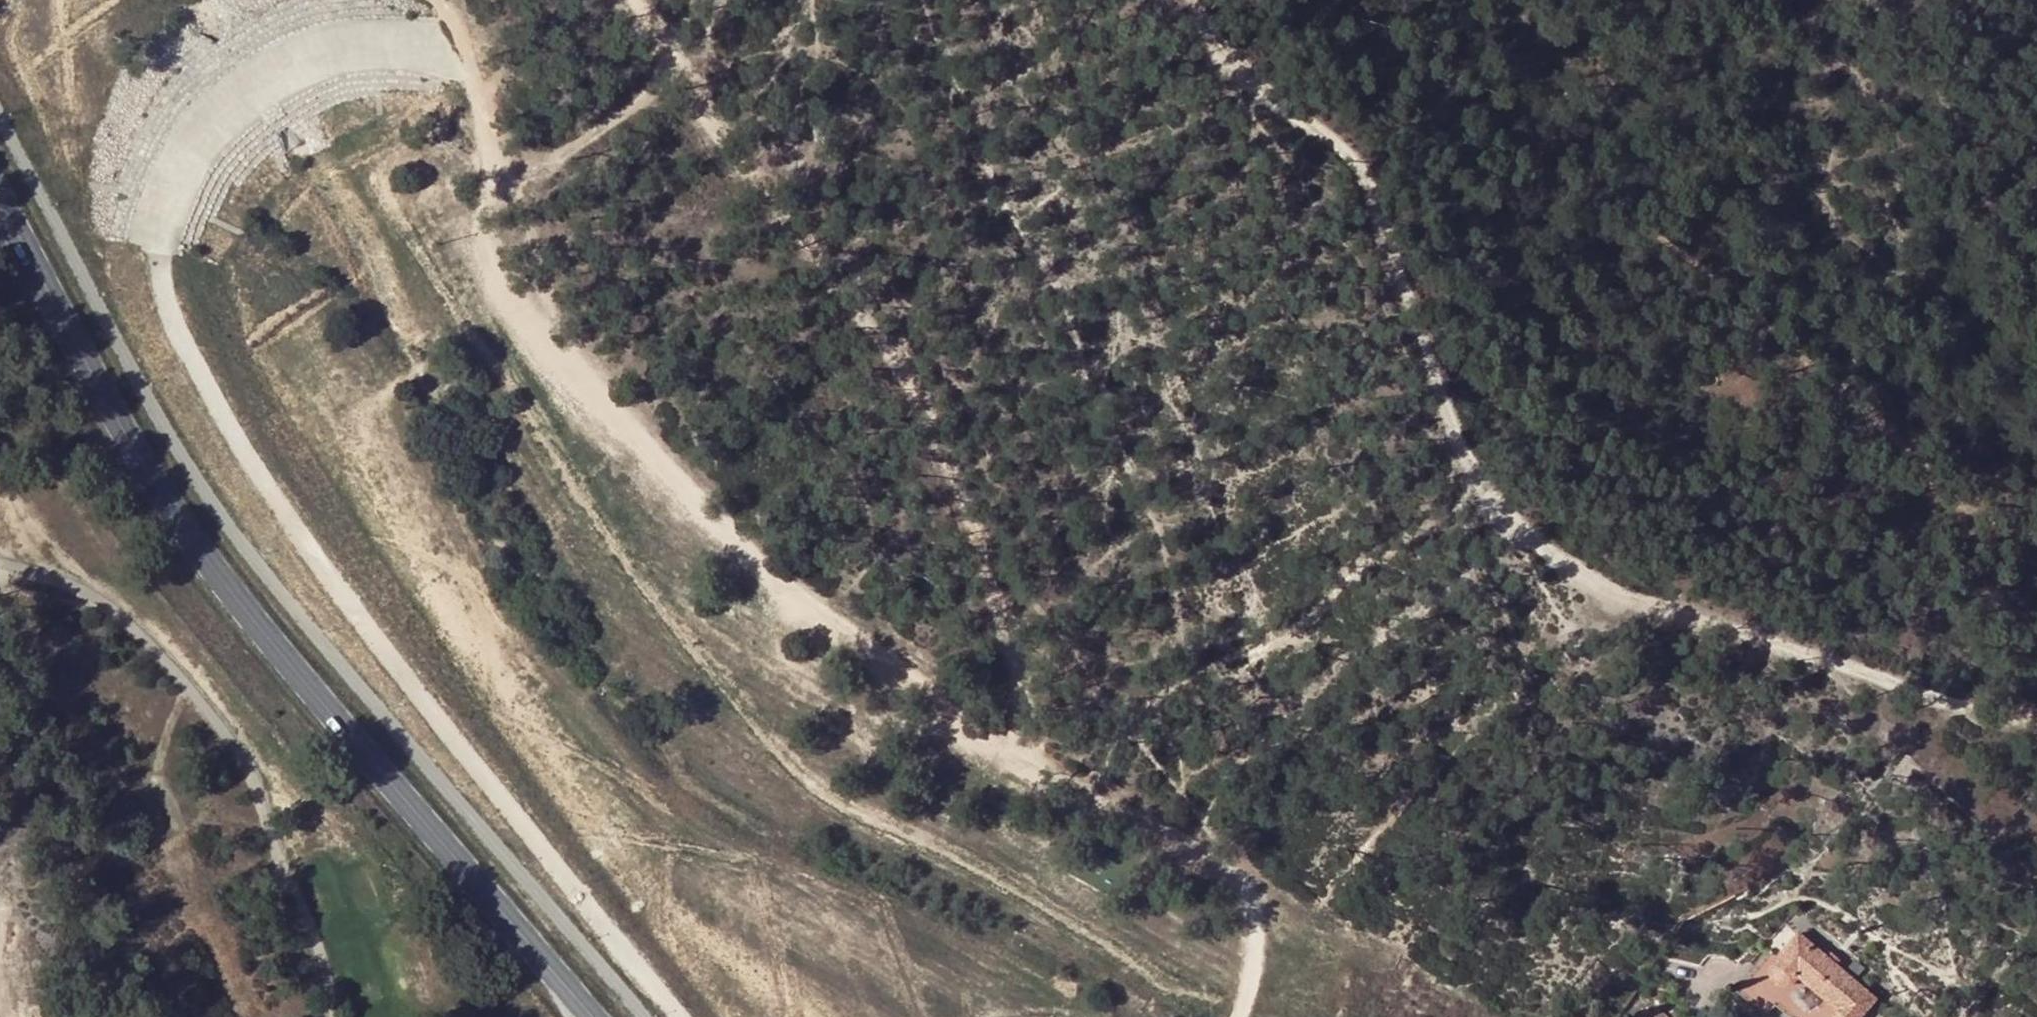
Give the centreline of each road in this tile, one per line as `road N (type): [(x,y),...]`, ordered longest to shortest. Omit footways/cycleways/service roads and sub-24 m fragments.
road 1 (track): [(2036,707),(1899,680),(1647,607),(1467,476),(1358,161),(1238,85),(1198,0)]
road 2 (secondary): [(0,199),(158,486),(604,1016)]
road 3 (track): [(634,0),(765,188),(890,340),(988,509),(1014,602),(1021,747)]

